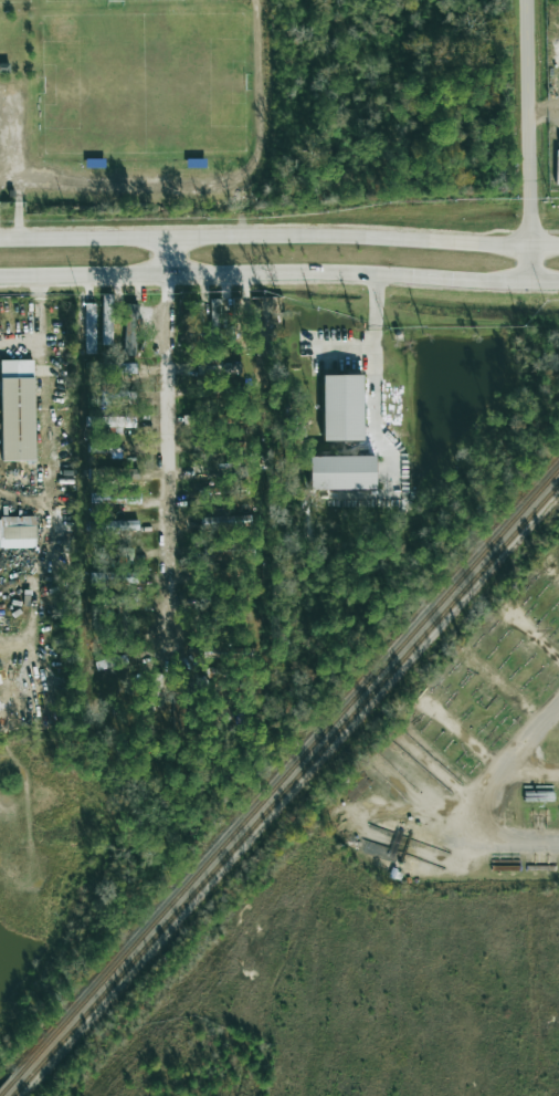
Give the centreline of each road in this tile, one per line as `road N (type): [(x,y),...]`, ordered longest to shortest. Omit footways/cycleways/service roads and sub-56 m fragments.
road 1 (secondary): [(558,246),(318,233),(0,235)]
road 2 (secondary): [(0,275),(166,270),(558,284)]
road 3 (residential): [(532,284),(529,0)]

